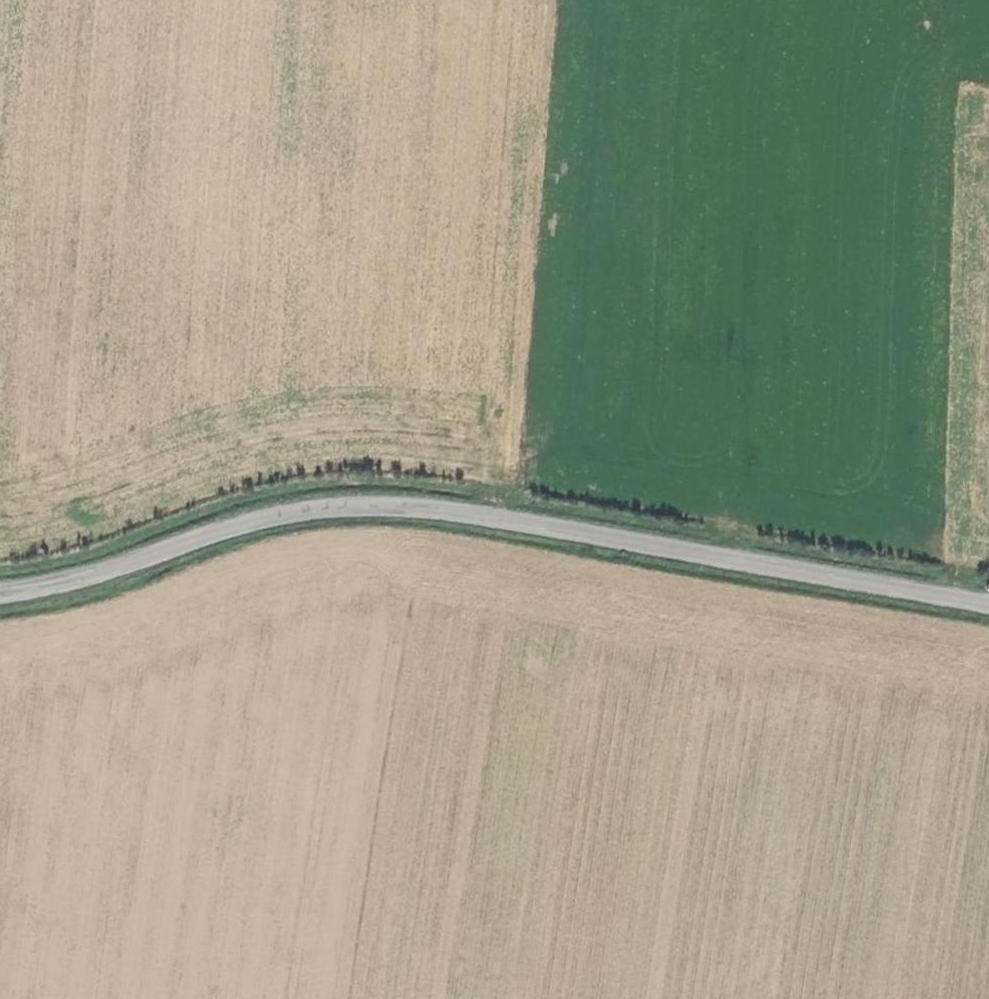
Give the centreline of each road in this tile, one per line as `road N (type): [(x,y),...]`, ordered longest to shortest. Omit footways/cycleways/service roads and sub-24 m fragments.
road 1 (tertiary): [(988,602),(393,506),(302,507),(0,591)]

